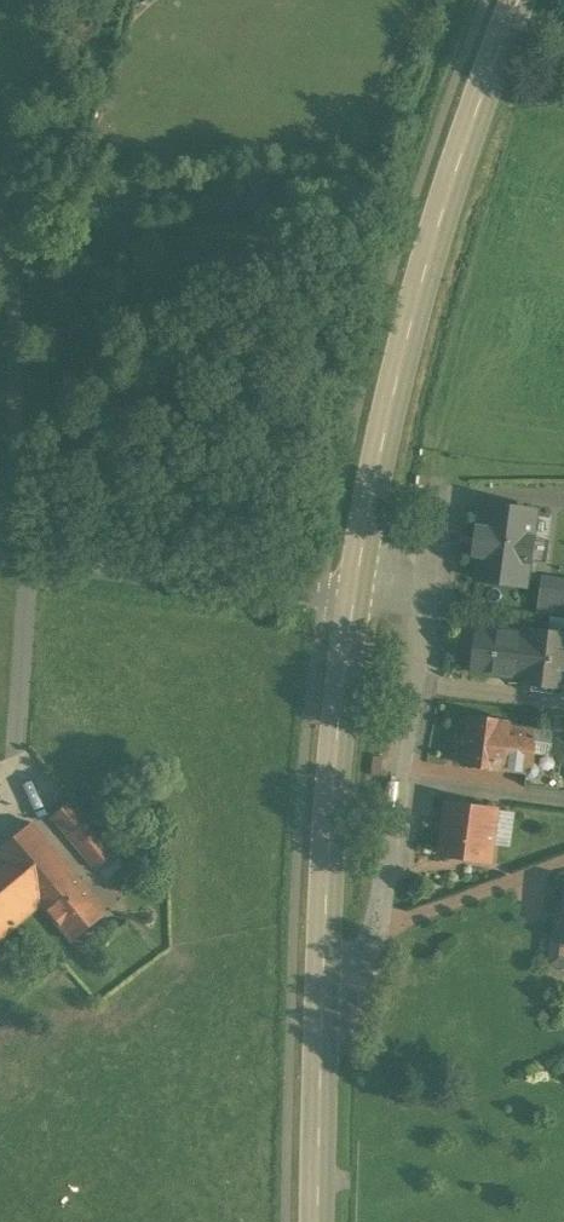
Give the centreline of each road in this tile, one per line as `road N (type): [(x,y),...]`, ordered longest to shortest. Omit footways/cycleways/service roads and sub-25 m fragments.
road 1 (tertiary): [(319,1221),(329,845),(354,591),(383,431),(438,225),(518,0)]
road 2 (unclassified): [(16,534),(12,261),(0,245)]

